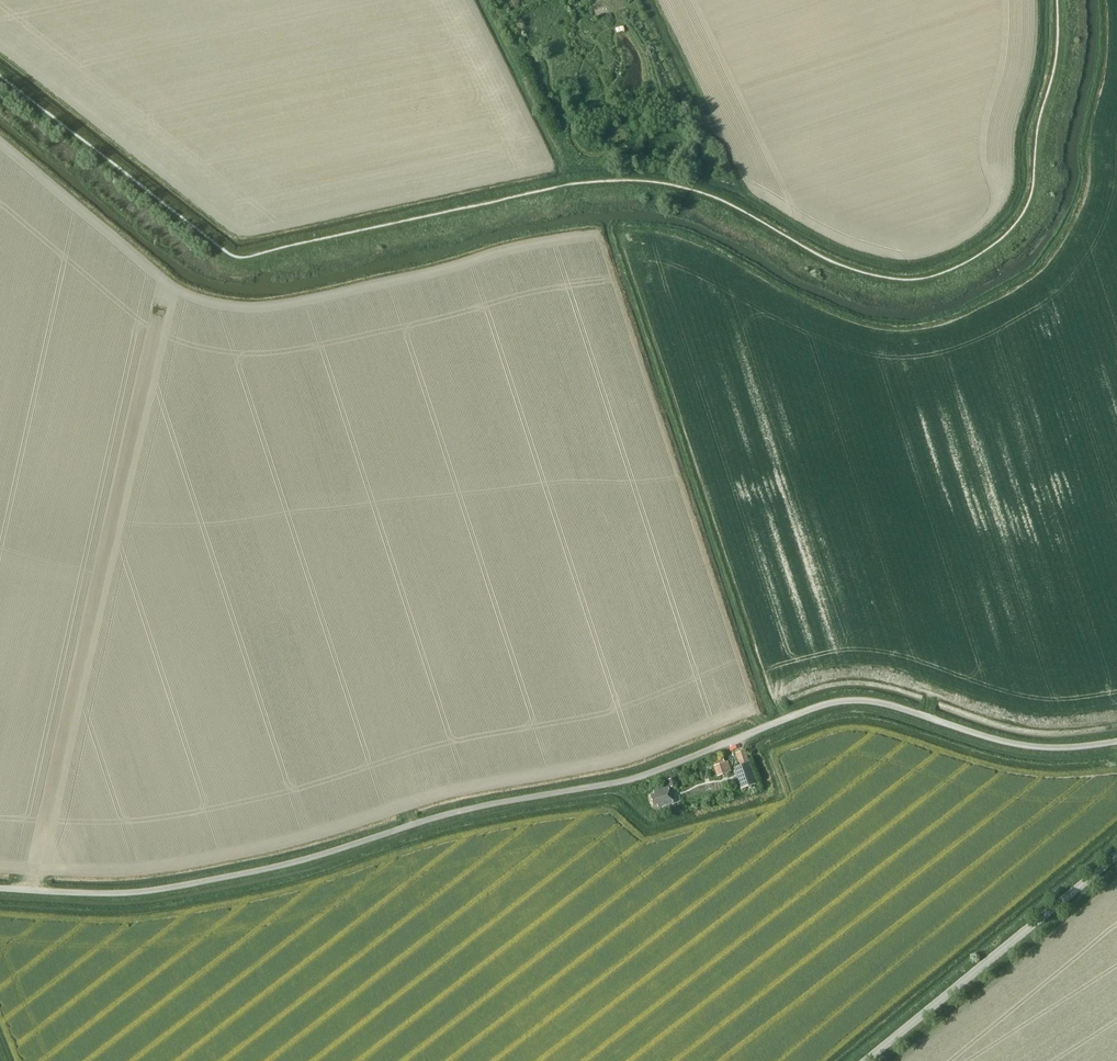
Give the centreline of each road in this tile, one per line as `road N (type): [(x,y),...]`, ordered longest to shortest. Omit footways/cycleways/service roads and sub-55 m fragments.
road 1 (unclassified): [(0,888),(127,893),(268,868),(465,809),(621,781),(841,700),(888,704),(1028,746),(1116,741)]
road 2 (tertiary): [(867,1060),(1116,854)]

